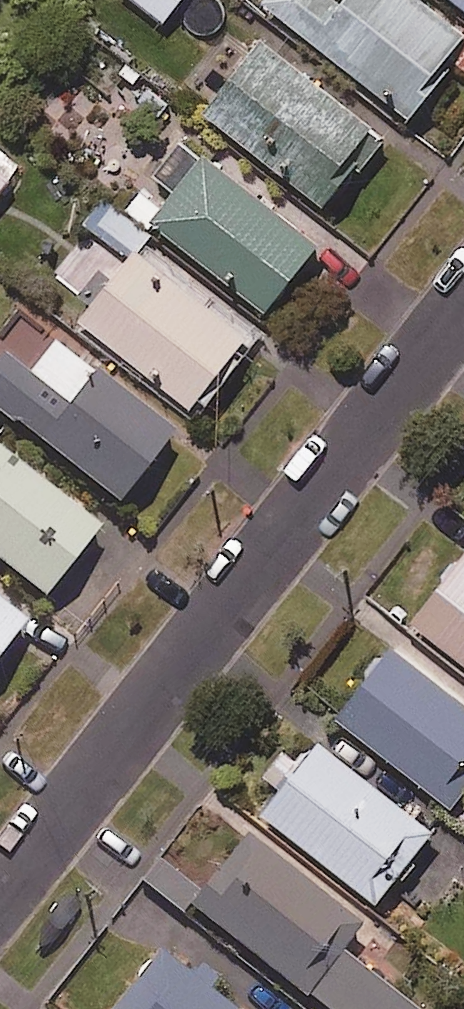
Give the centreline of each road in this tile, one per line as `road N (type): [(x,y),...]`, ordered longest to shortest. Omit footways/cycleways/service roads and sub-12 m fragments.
road 1 (residential): [(463,303),(0,896)]

